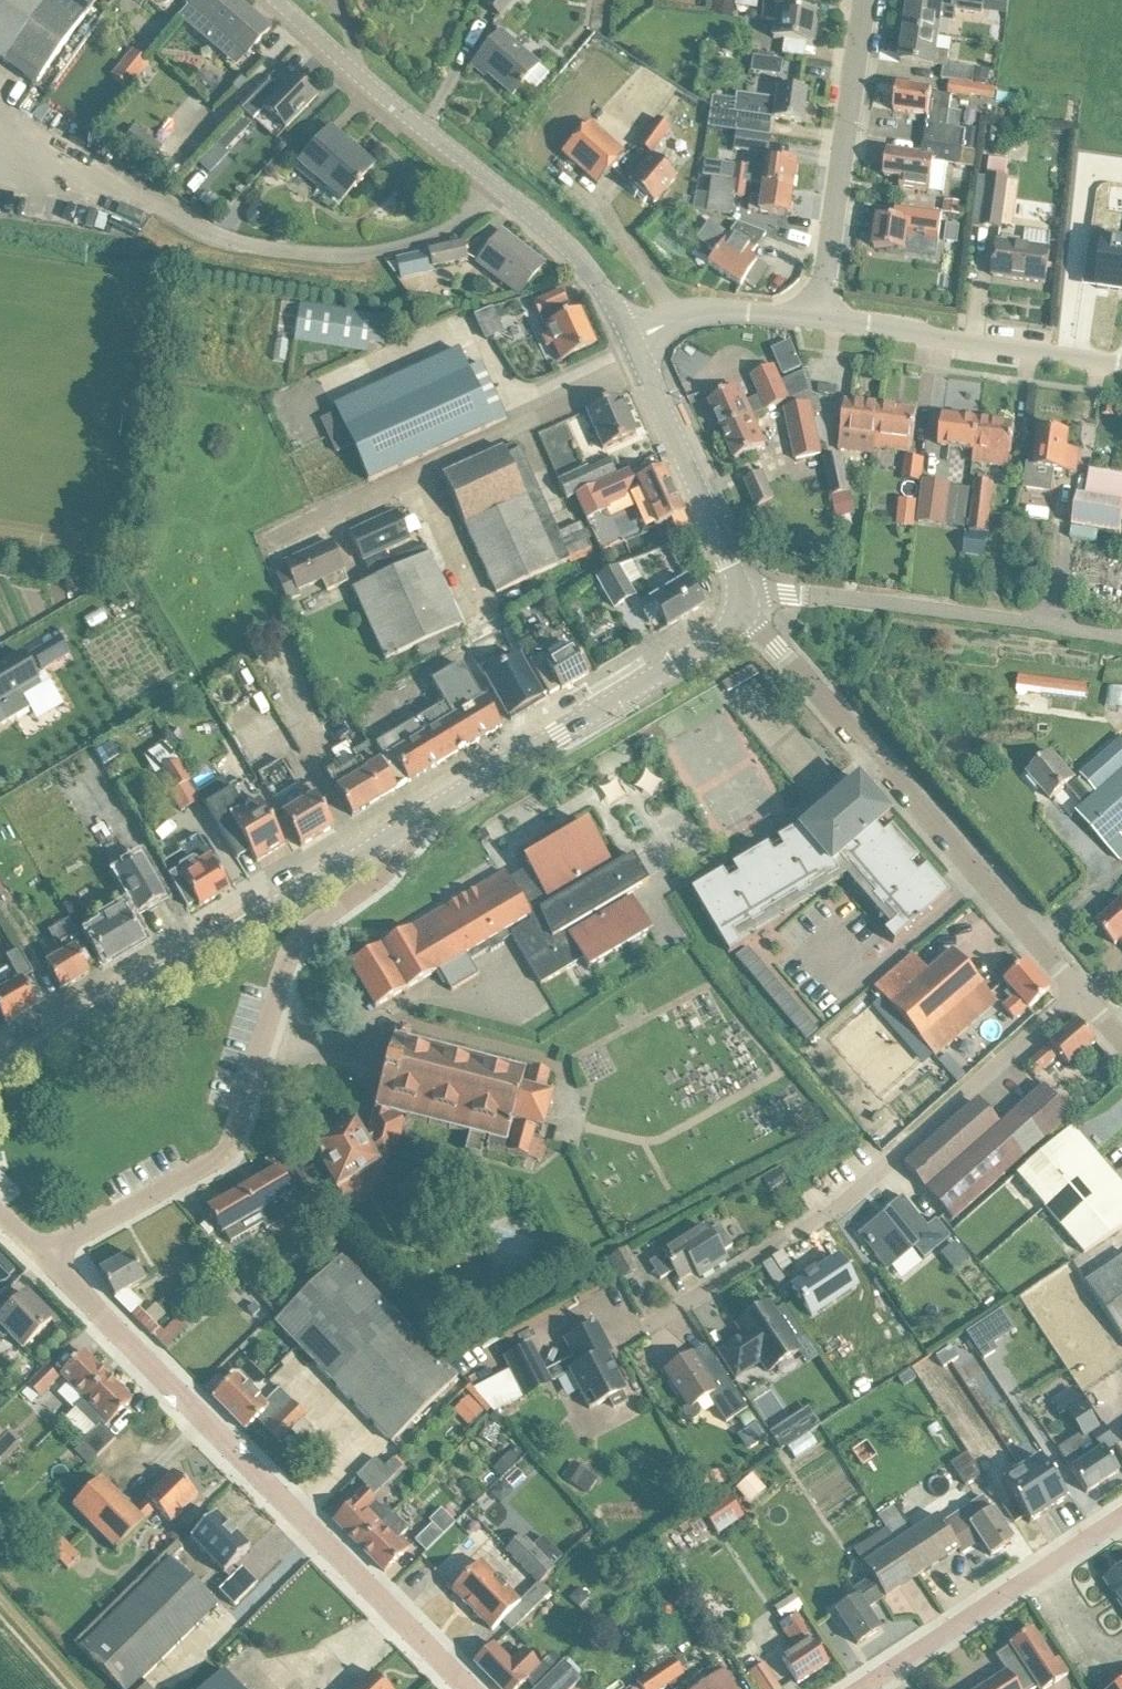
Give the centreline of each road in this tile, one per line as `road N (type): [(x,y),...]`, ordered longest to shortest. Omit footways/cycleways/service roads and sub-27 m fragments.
road 1 (residential): [(47,1262),(221,1162),(286,968),(308,927),(384,877),(415,820)]
road 2 (residential): [(47,1262),(467,1688)]
road 3 (residential): [(645,1326),(836,1206),(1080,993)]
road 4 (residential): [(1080,993),(741,613)]
road 5 (tertiary): [(627,342),(603,290),(567,249),(275,0)]
road 6 (tertiary): [(0,1075),(415,820)]
road 7 (residential): [(639,366),(262,541)]
road 8 (tertiary): [(415,820),(613,703),(741,613)]
road 9 (tertiary): [(1121,636),(901,602),(742,591)]
road 10 (residential): [(820,321),(864,0)]
road 11 (residential): [(862,1688),(1121,1518)]
road 12 (tertiary): [(1121,366),(820,321)]
road 13 (tertiary): [(742,591),(639,366)]
road 14 (tertiary): [(820,321),(697,314),(627,342)]

